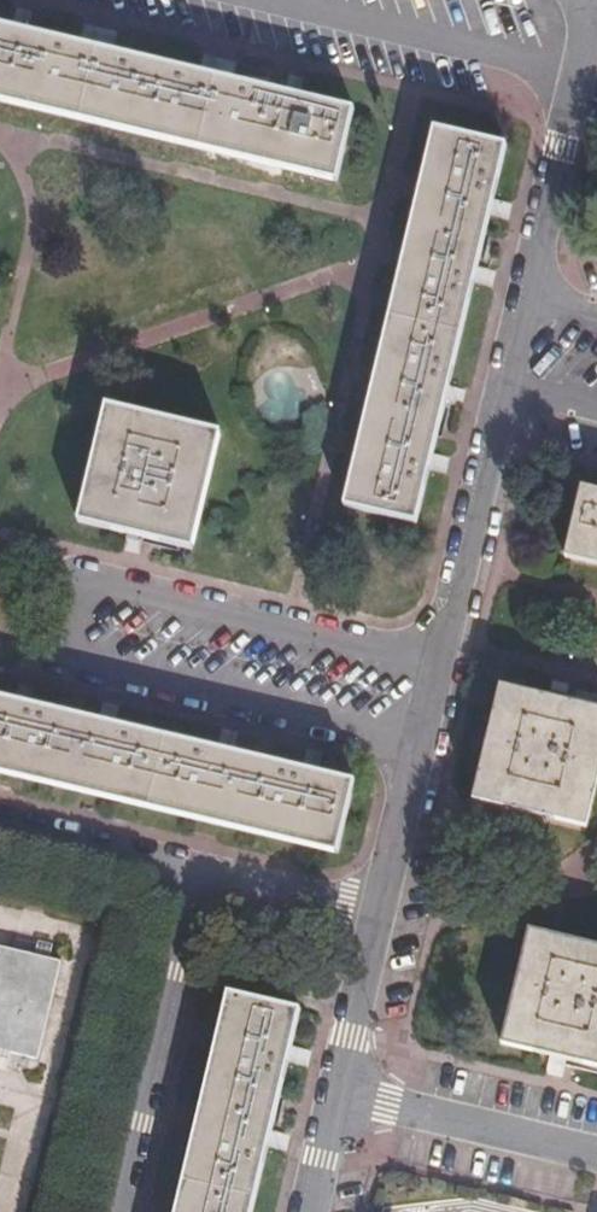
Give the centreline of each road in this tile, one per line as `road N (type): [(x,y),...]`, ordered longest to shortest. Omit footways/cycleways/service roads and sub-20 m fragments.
road 1 (residential): [(383,910),(594,0)]
road 2 (unclassified): [(117,1211),(202,873)]
road 3 (residential): [(596,1154),(342,1094)]
road 4 (residential): [(202,873),(0,824)]
road 5 (residential): [(342,1094),(383,910)]
road 6 (residential): [(383,910),(202,873)]
road 7 (residential): [(314,1211),(342,1094)]

